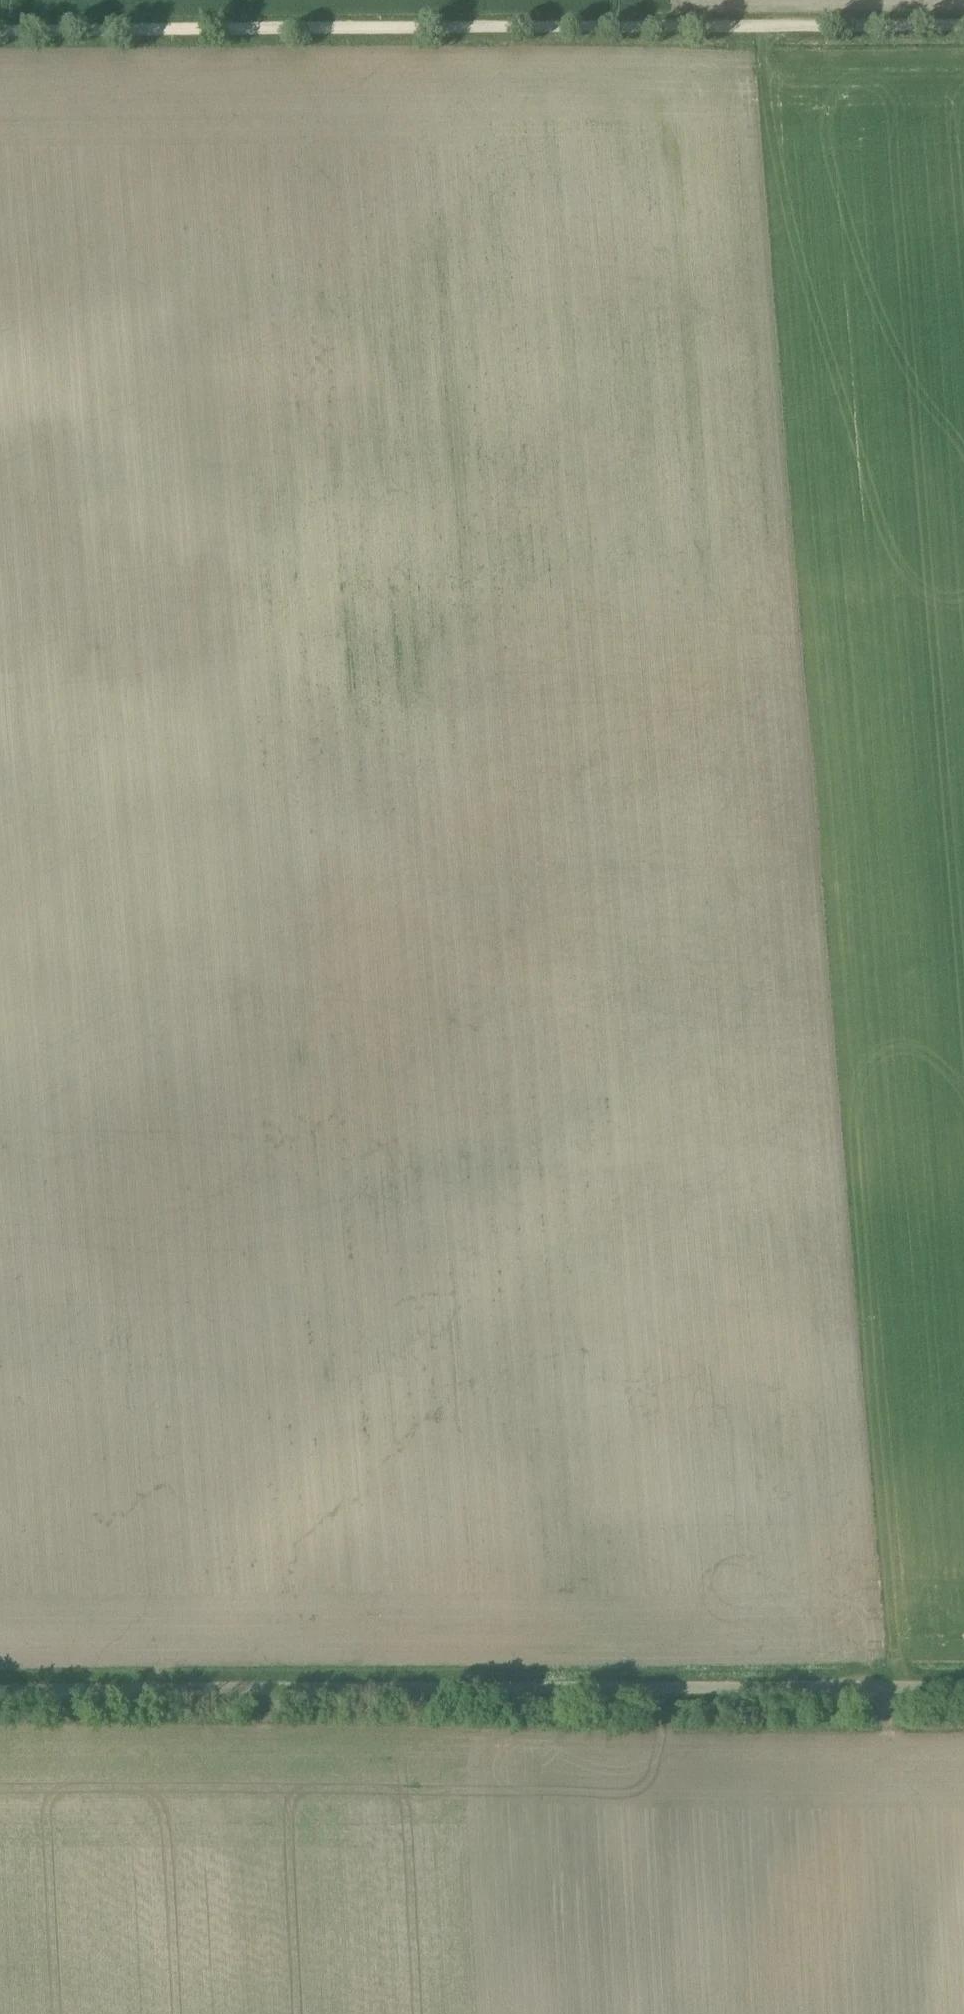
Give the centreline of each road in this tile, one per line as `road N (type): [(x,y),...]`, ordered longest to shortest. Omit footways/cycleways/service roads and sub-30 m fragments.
road 1 (track): [(963,29),(0,41)]
road 2 (unclassified): [(963,1687),(0,1689)]

